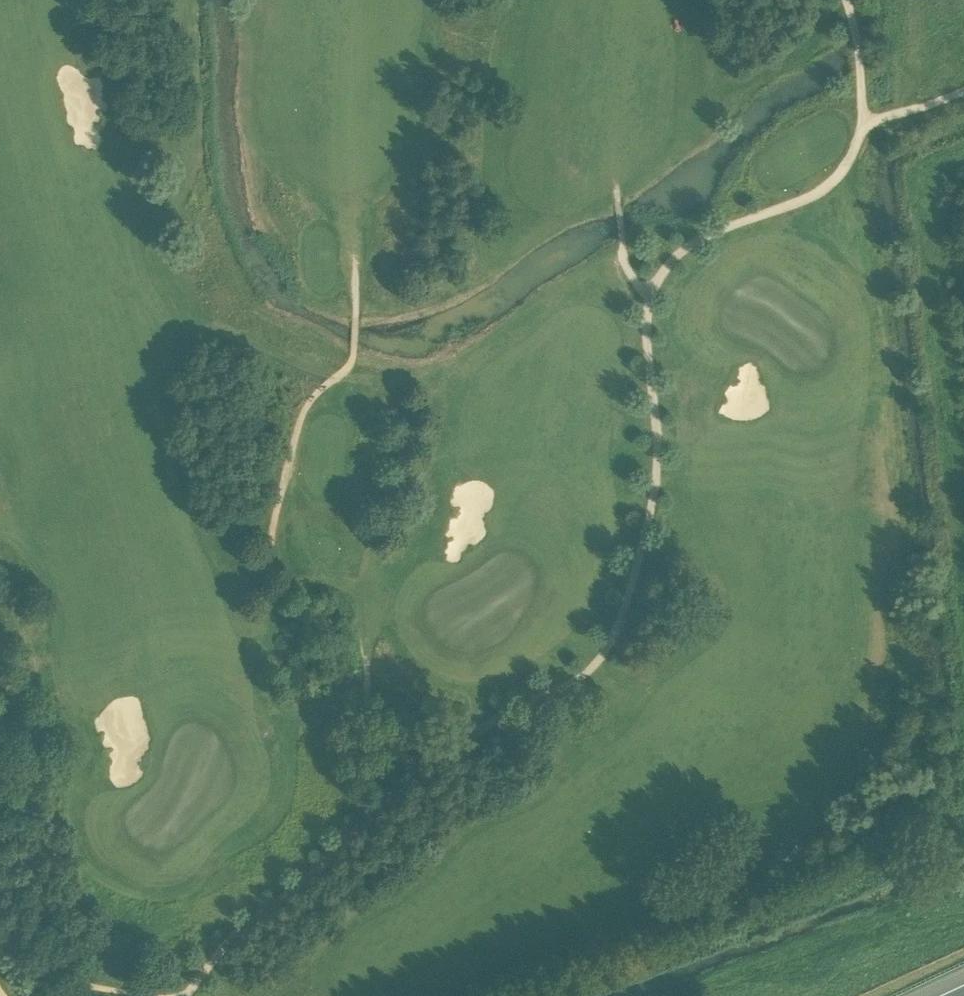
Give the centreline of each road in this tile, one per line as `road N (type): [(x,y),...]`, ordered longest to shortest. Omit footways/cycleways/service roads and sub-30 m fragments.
road 1 (track): [(577,995),(963,845)]

